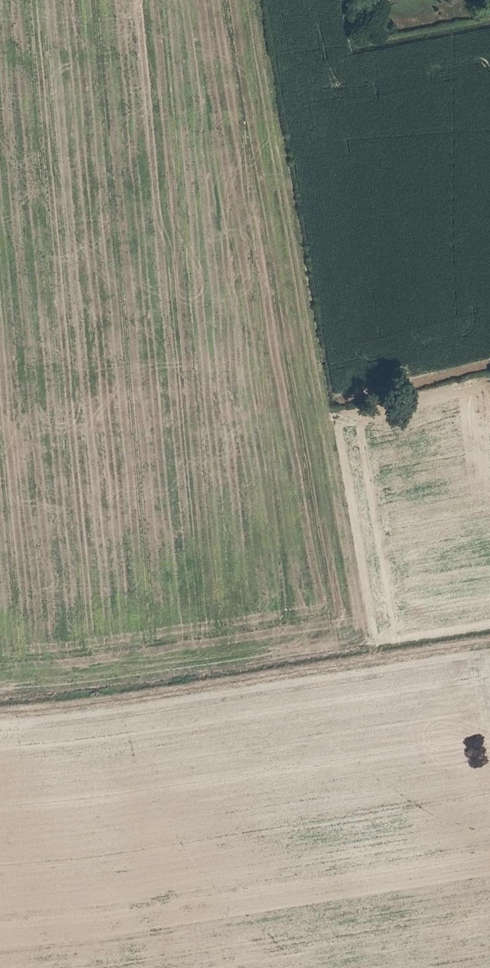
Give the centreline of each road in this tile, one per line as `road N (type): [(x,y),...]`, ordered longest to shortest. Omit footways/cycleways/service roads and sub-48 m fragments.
road 1 (track): [(489,638),(211,685),(0,706)]

